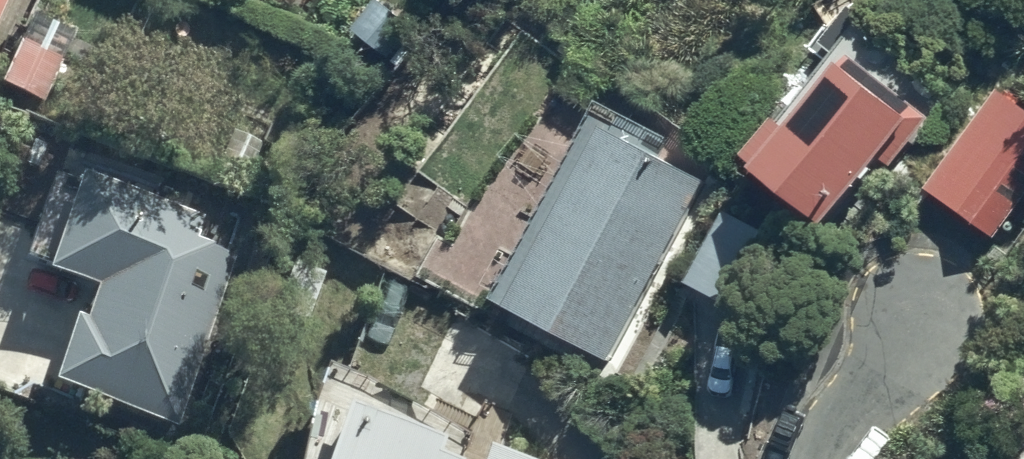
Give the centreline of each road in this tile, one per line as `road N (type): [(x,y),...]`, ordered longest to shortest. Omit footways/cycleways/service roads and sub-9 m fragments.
road 1 (residential): [(823,458),(833,428),(911,324)]

